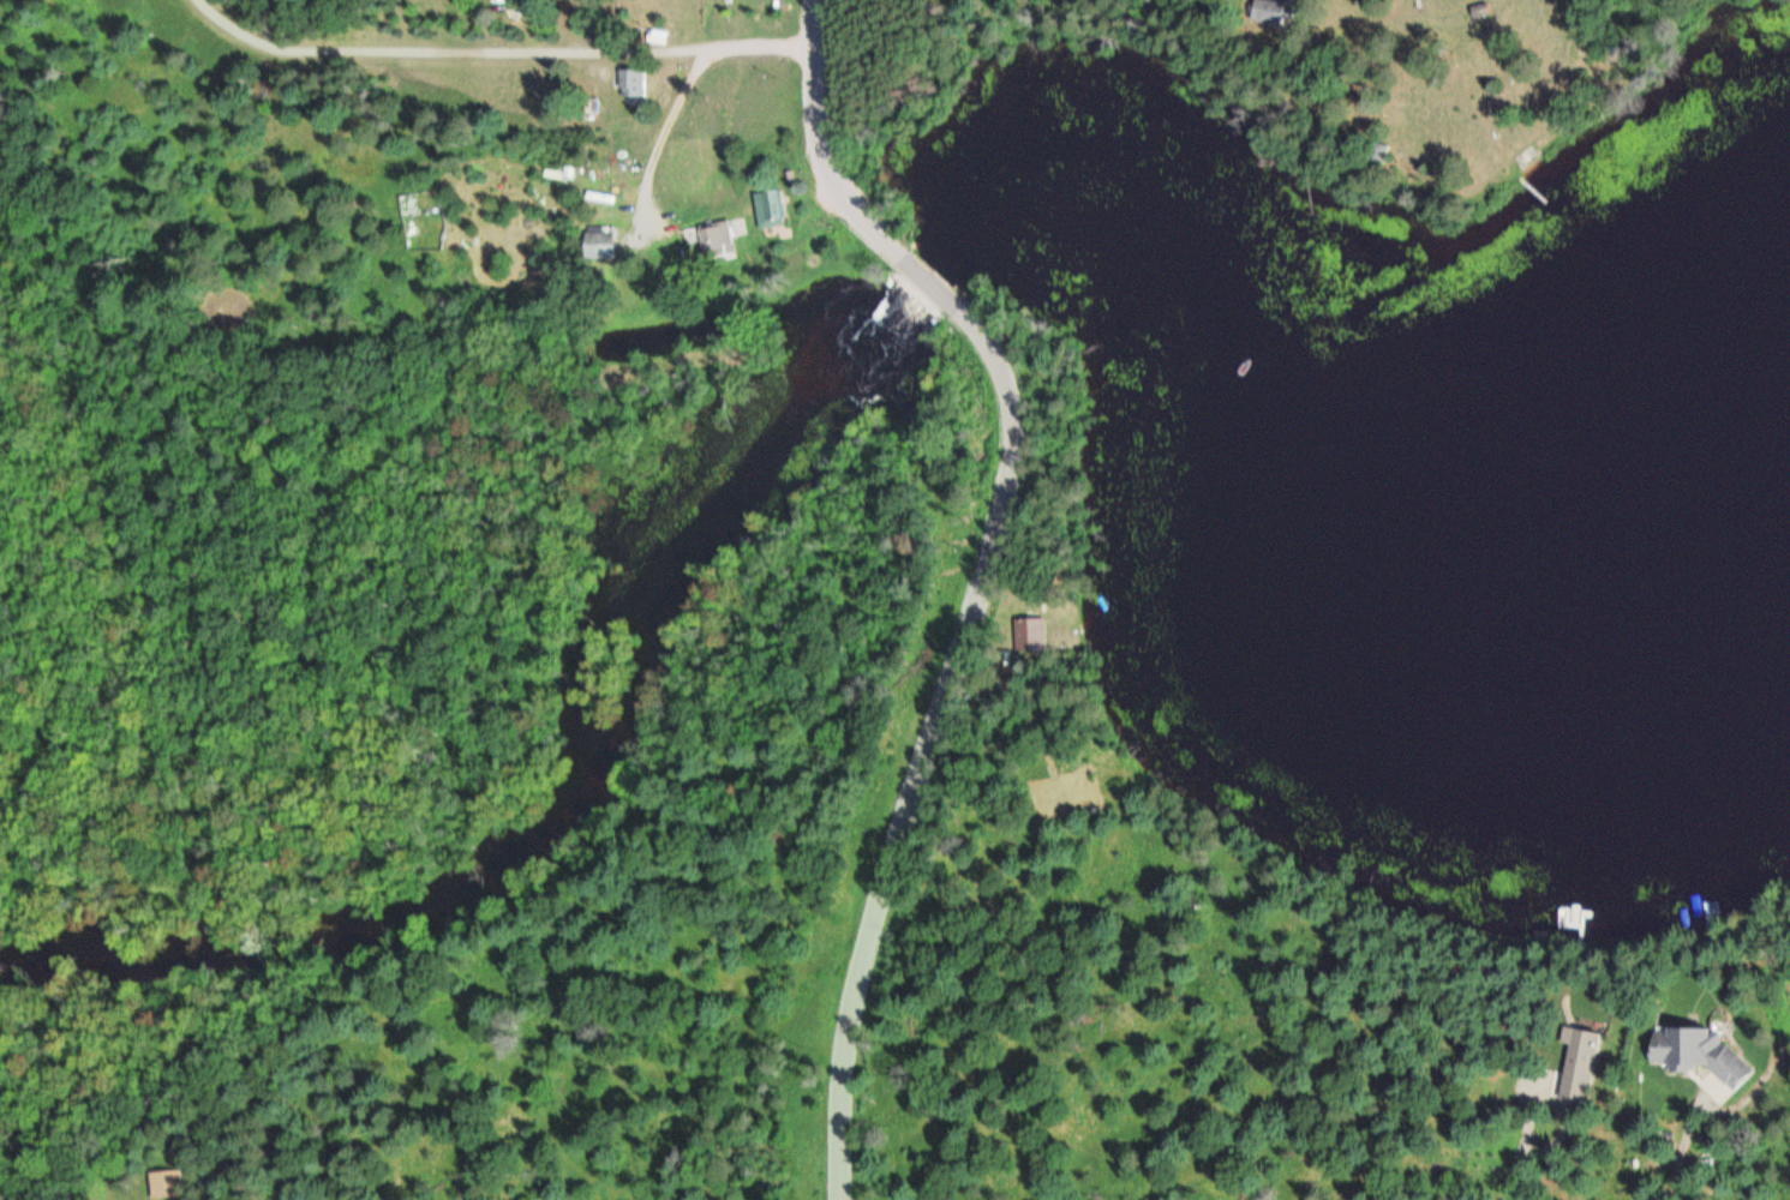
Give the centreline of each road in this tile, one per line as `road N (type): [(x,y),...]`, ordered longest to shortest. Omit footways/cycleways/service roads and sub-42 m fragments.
road 1 (tertiary): [(840,1199),(843,1043),(868,935),(1006,498),(1013,434),(990,347),(836,185),(816,114),(813,0)]
road 2 (residential): [(815,48),(271,47),(219,0)]

